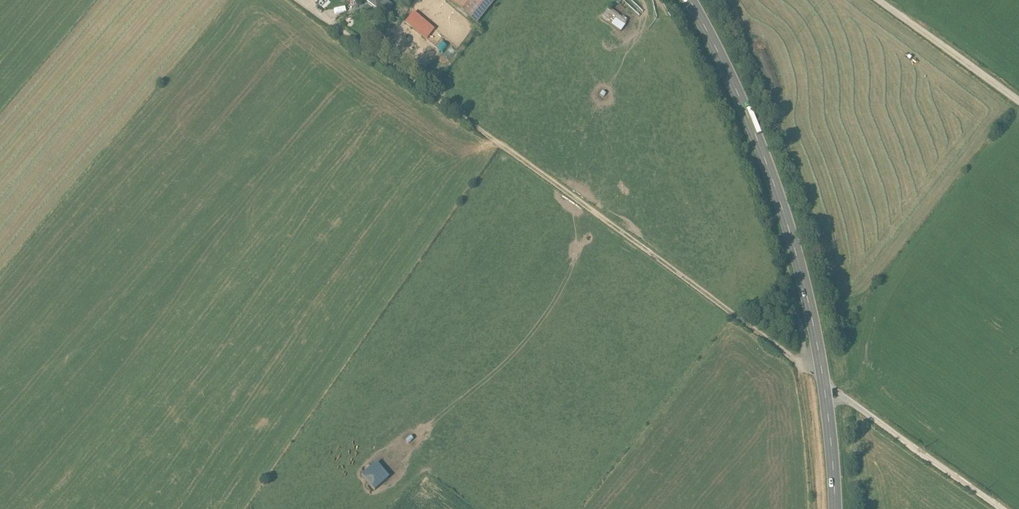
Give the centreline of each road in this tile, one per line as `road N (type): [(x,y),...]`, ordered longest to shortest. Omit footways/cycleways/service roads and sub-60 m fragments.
road 1 (track): [(403,75),(1001,508)]
road 2 (secondary): [(690,0),(769,165),(800,268),(825,385),(833,508)]
road 3 (track): [(879,0),(1018,101)]
road 4 (track): [(799,366),(815,508)]

